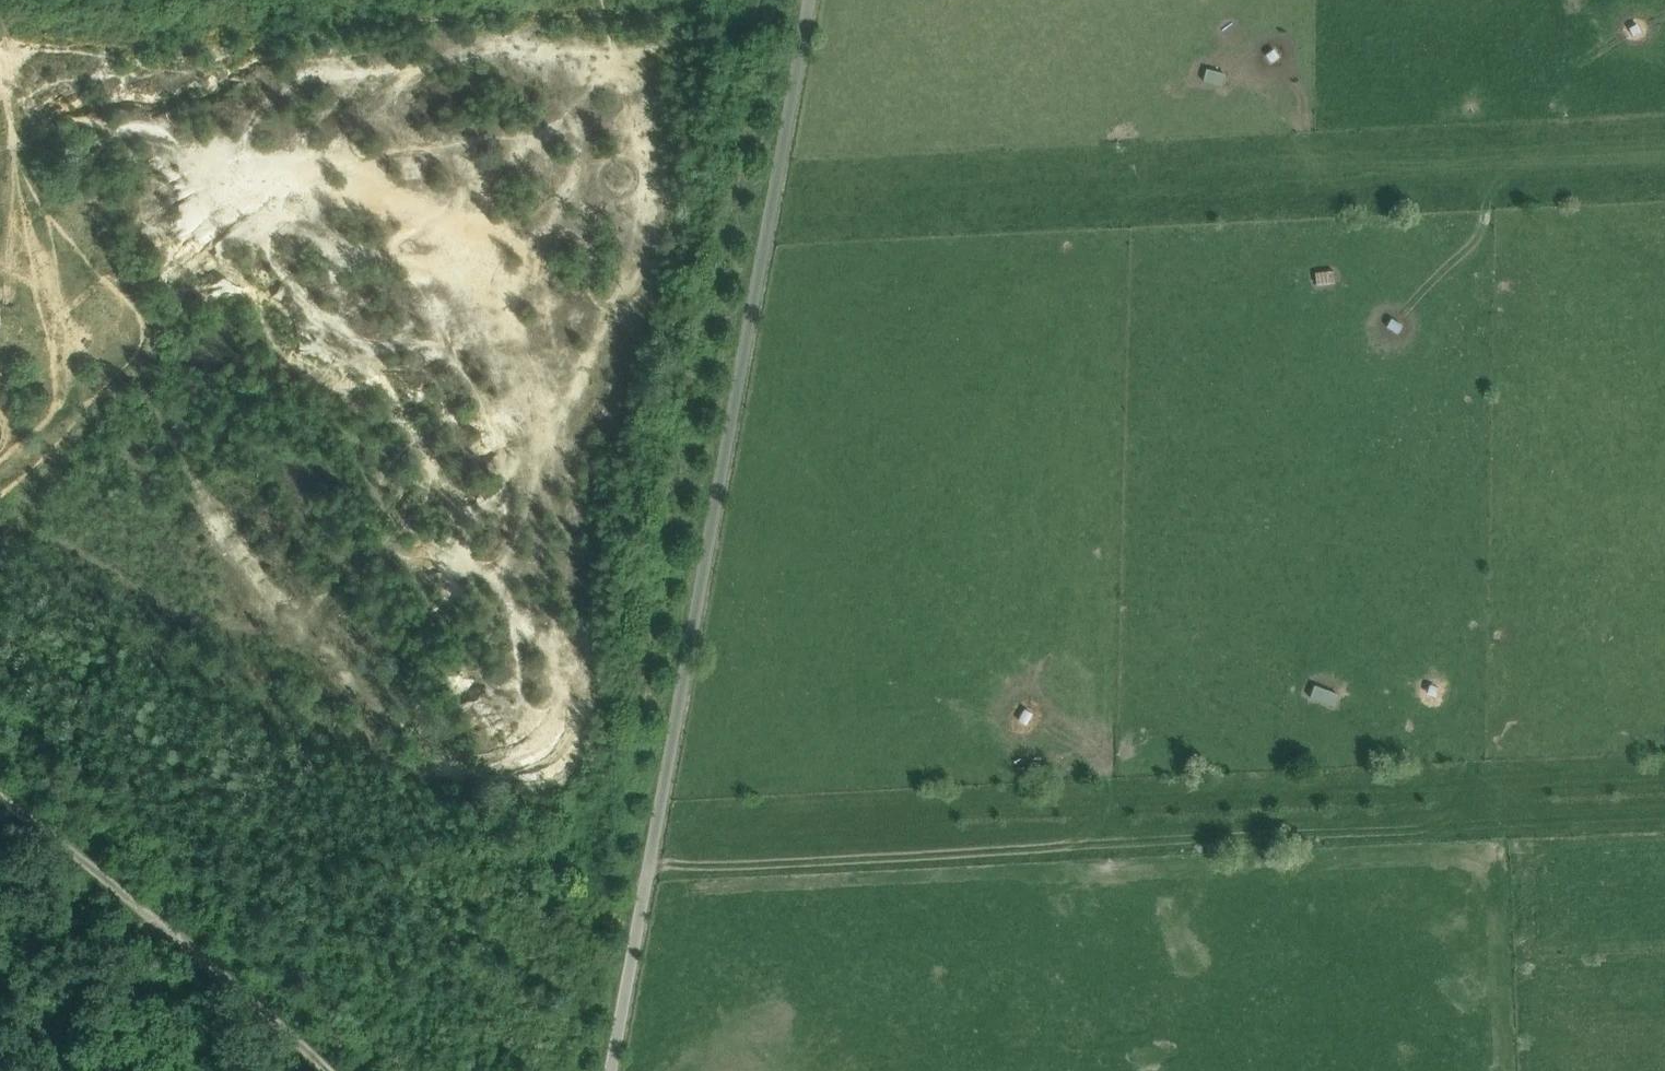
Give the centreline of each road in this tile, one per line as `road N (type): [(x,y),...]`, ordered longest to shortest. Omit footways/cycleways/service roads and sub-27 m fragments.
road 1 (track): [(819,0),(624,1070)]
road 2 (track): [(0,788),(170,925),(327,1070)]

